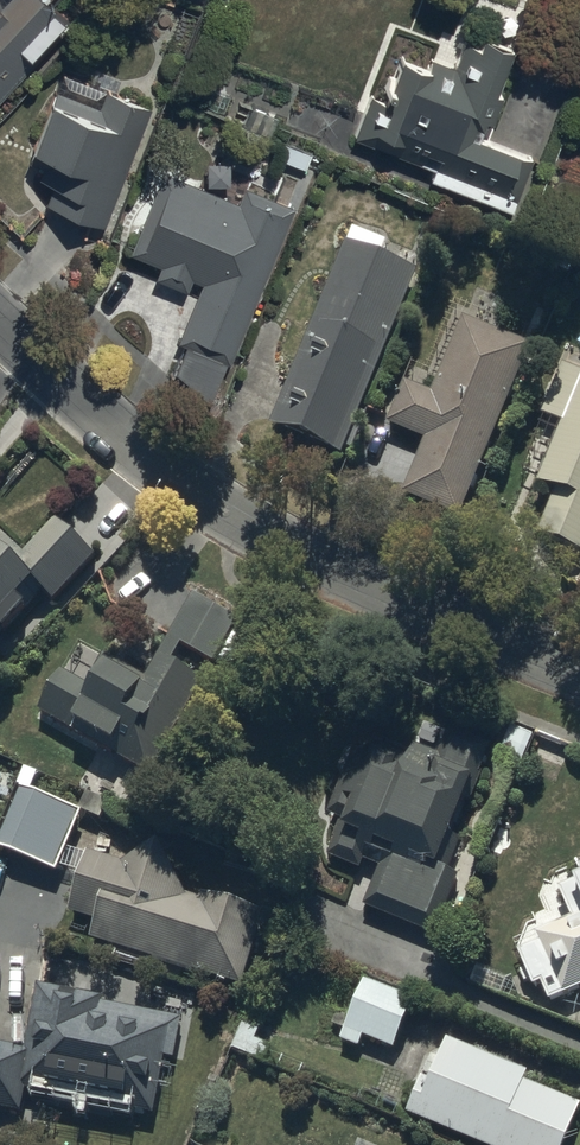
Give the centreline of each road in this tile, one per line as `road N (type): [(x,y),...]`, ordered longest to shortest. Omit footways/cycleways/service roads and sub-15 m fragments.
road 1 (residential): [(579,677),(348,578),(221,505),(160,467),(0,324)]

